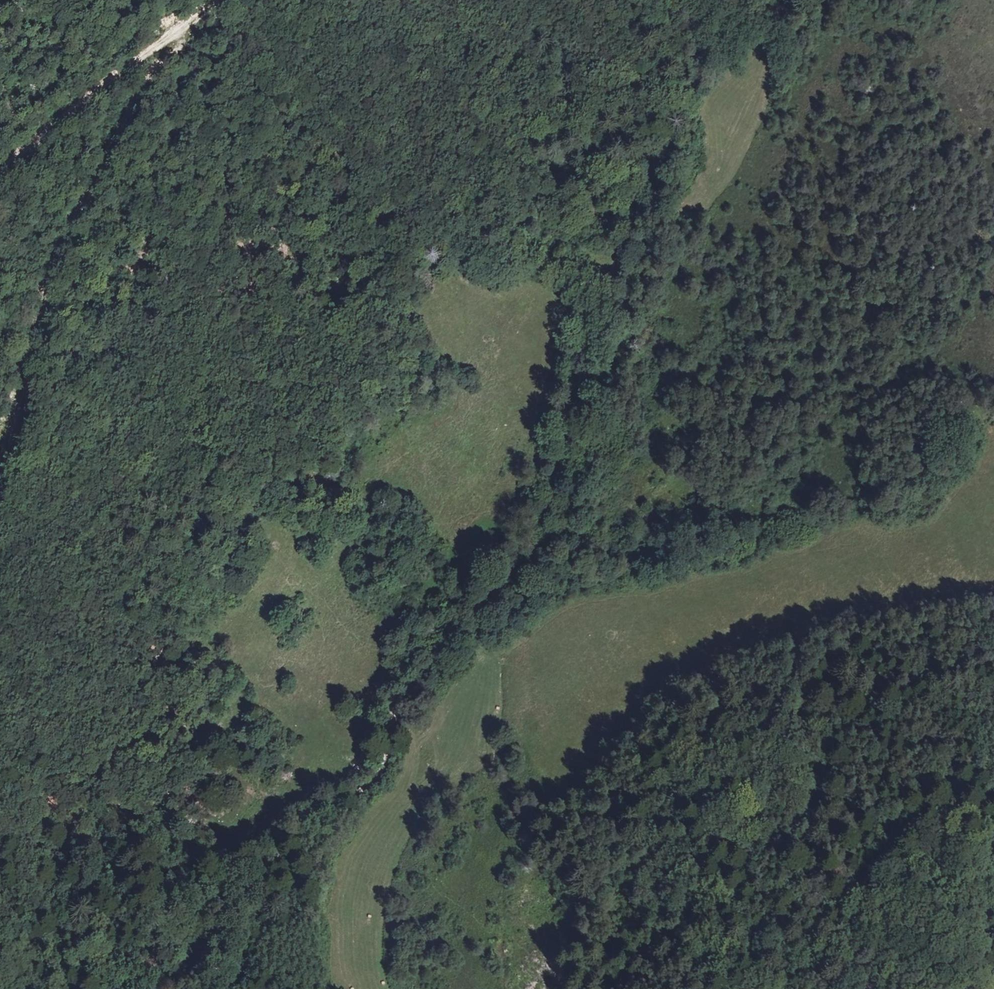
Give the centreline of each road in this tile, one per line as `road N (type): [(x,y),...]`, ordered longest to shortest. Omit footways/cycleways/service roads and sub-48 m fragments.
road 1 (track): [(216,988),(224,941),(283,850),(383,770),(395,712),(414,676),(517,565),(557,498),(579,351),(636,232),(721,0)]
road 2 (track): [(183,30),(111,147),(61,251),(0,489)]
road 3 (track): [(0,162),(217,0)]

